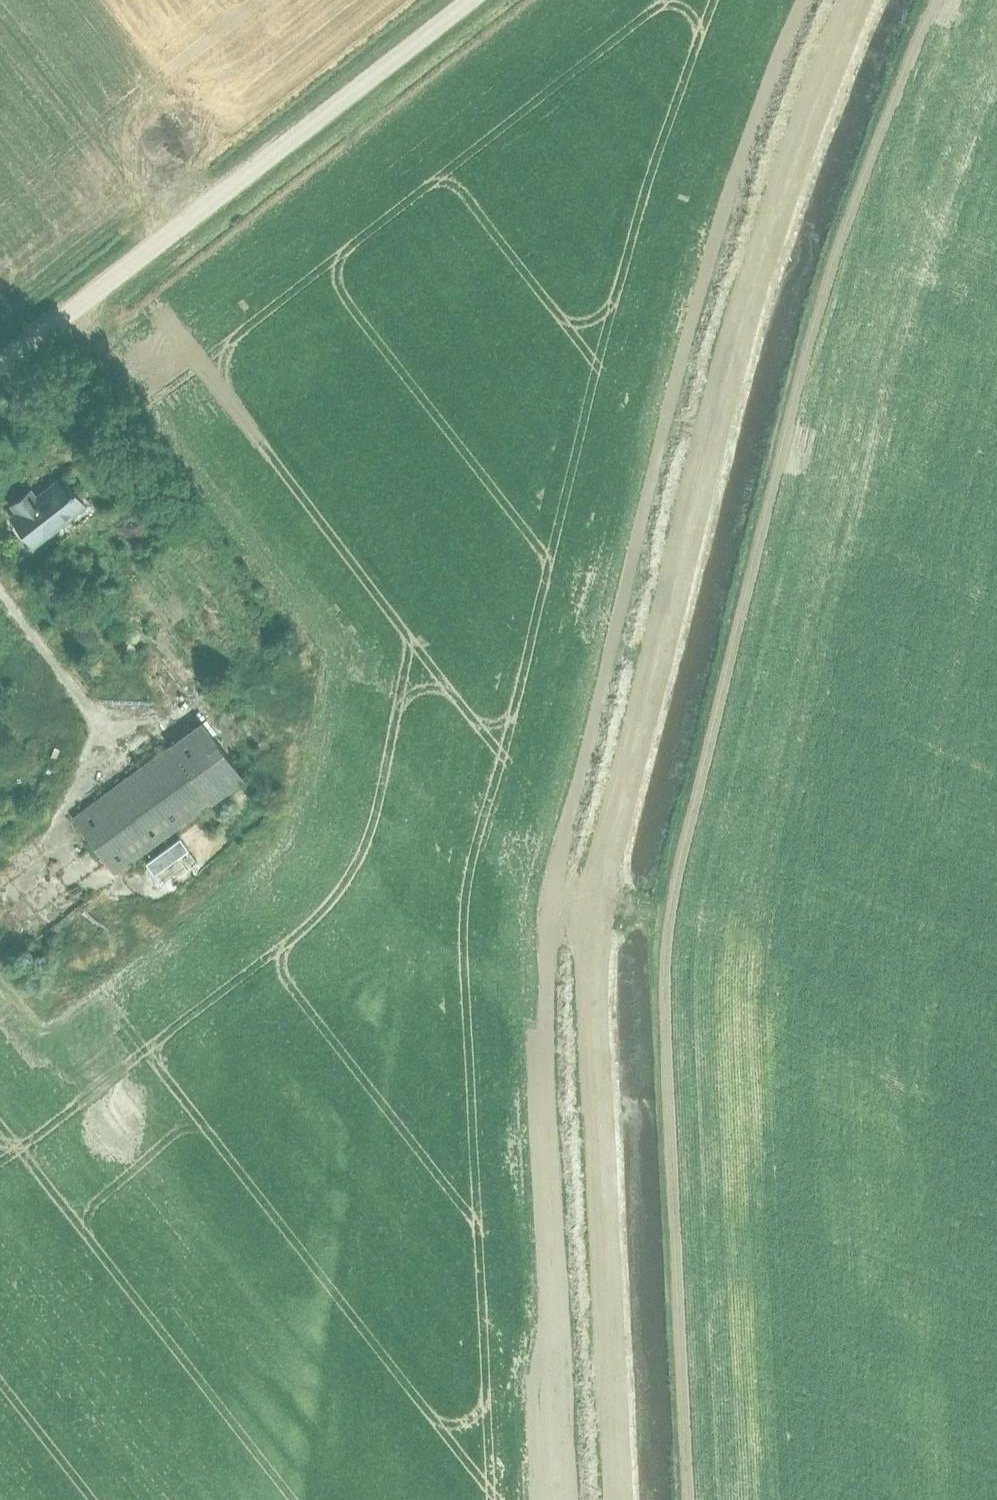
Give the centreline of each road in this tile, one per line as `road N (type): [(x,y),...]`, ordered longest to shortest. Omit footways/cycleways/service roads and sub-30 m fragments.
road 1 (unclassified): [(0,365),(468,0)]

